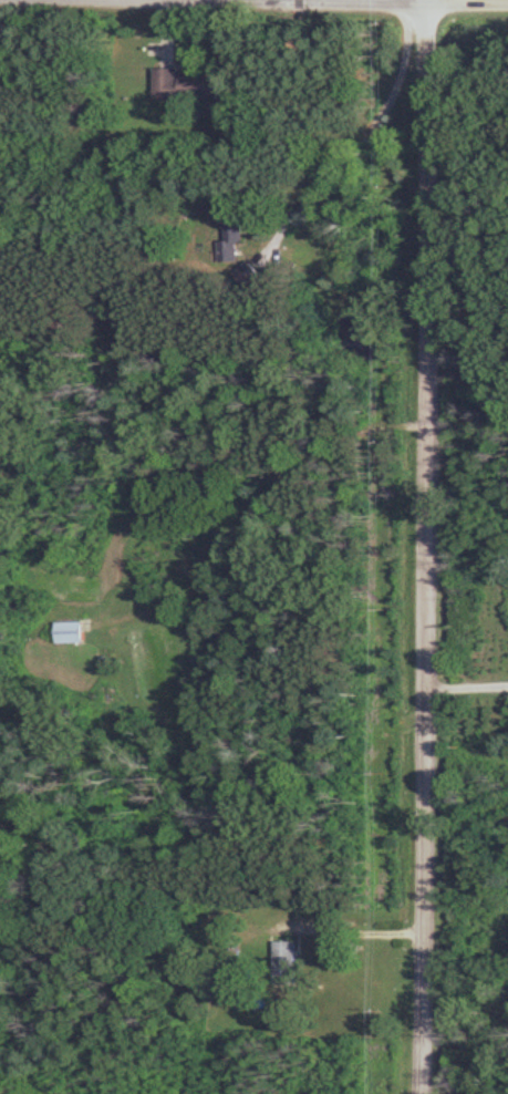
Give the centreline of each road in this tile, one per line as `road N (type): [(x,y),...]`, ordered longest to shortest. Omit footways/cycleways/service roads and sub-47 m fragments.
road 1 (residential): [(426,1093),(434,0)]
road 2 (residential): [(507,7),(78,0)]

